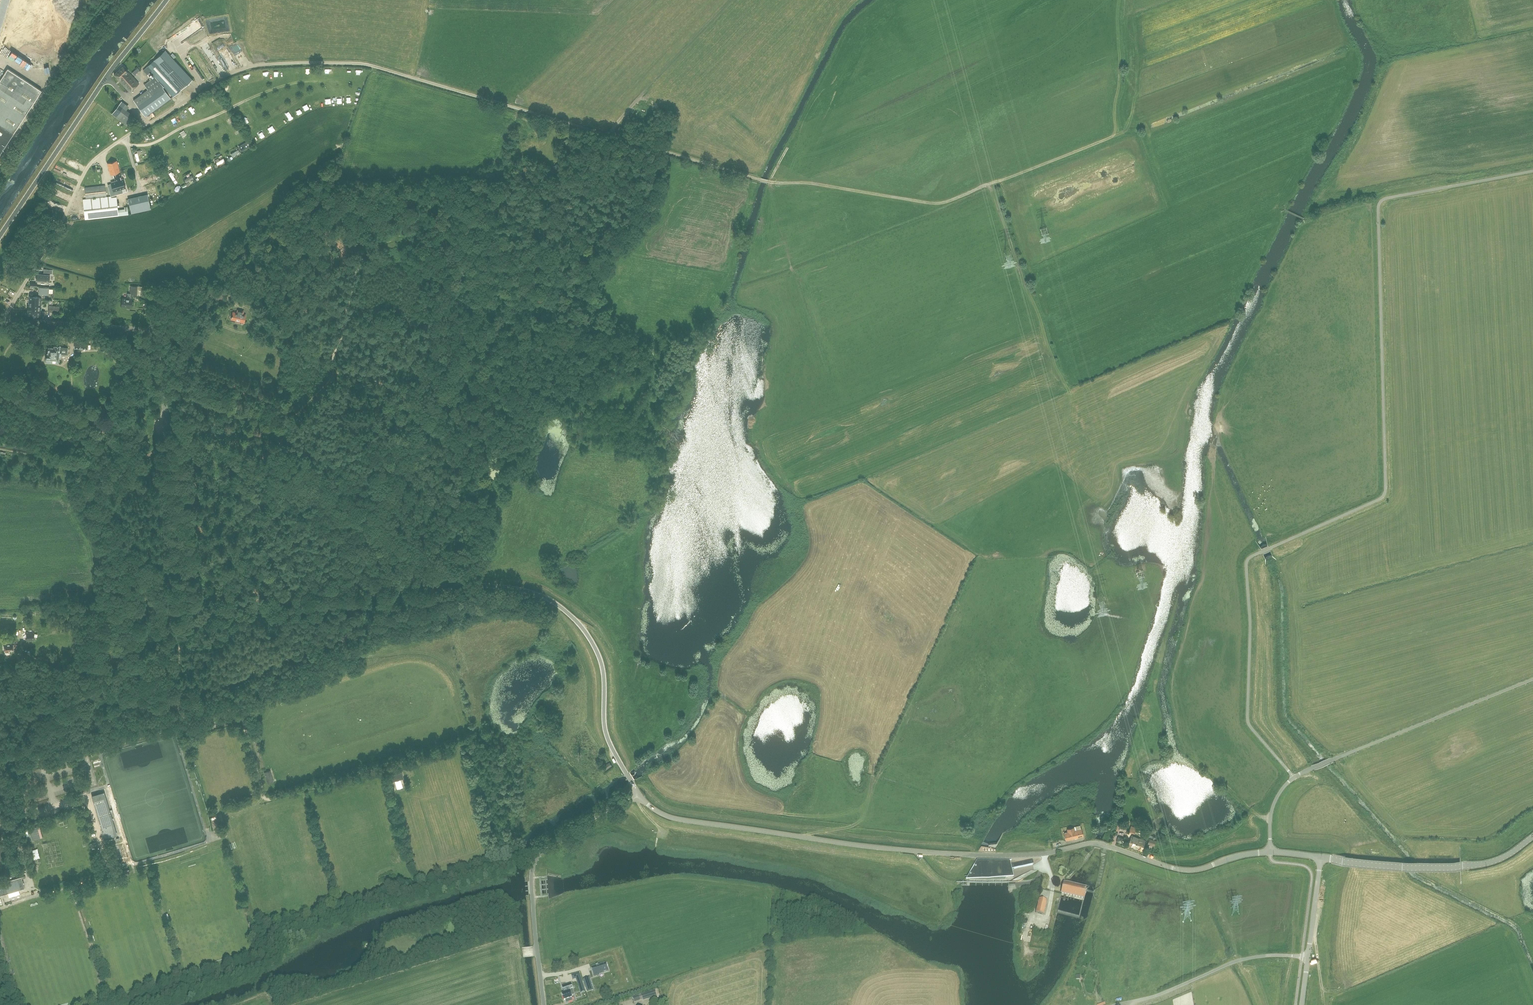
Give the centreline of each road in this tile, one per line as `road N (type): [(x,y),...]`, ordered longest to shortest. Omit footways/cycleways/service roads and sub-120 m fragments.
road 1 (unclassified): [(4,320),(93,160),(253,66),(373,67),(770,181)]
road 2 (tertiary): [(640,796),(606,734),(597,652),(557,604),(438,574),(342,505),(179,433),(166,414),(158,346),(146,333),(4,320)]
road 3 (track): [(193,611),(322,570),(407,594),(468,589),(532,409),(545,401),(564,410),(576,404),(616,349)]
road 4 (tertiary): [(1093,842),(1037,854),(914,851),(674,818),(640,796)]
road 5 (track): [(343,638),(358,656),(415,651),(443,661),(458,680),(473,738),(268,801),(263,794)]
road 6 (track): [(176,699),(381,624),(529,592)]
road 7 (track): [(770,181),(939,204),(1122,133)]
road 8 (unclassified): [(1270,852),(1273,806),(1298,775),(1532,679)]
road 9 (unclassified): [(0,234),(166,0)]
road 10 (unclassified): [(544,1004),(534,862),(566,834),(640,796)]
road 11 (track): [(184,696),(193,611),(179,433)]
road 12 (track): [(368,523),(484,313)]
road 13 (tertiary): [(1321,857),(1479,865),(1532,837)]
road 14 (track): [(591,329),(583,291),(647,200),(665,151)]
road 15 (unclassified): [(1308,957),(1246,958),(1117,1004)]
road 16 (tertiary): [(1093,842),(1185,871),(1270,852)]
road 17 (track): [(375,246),(403,234),(407,244),(459,265),(484,313)]
road 18 (track): [(269,470),(289,420),(322,390),(334,361)]
road 19 (track): [(375,246),(354,281),(334,361)]
road 20 (track): [(193,611),(241,627),(250,637),(307,651)]

